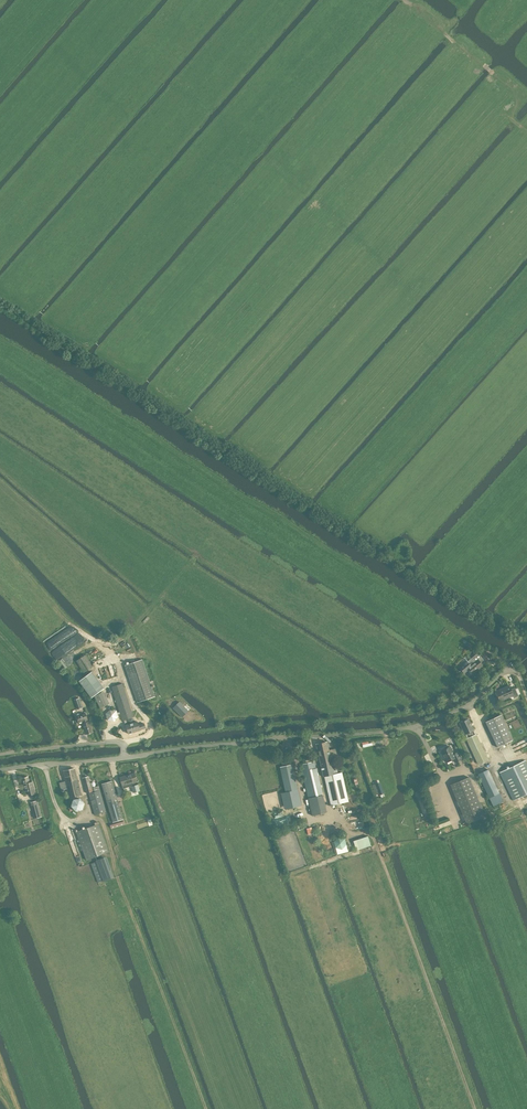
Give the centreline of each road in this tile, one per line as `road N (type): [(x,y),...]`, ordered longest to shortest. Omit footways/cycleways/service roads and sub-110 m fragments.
road 1 (track): [(475,1108),(373,832),(331,814),(313,737)]
road 2 (unclassified): [(126,758),(419,727),(469,706),(516,667)]
road 3 (track): [(0,546),(68,621),(117,657)]
road 4 (track): [(511,119),(490,77),(445,29),(469,0)]
road 5 (unclassified): [(126,758),(124,742),(0,754)]
road 6 (track): [(526,824),(469,706)]
road 7 (unclassified): [(0,772),(126,758)]

